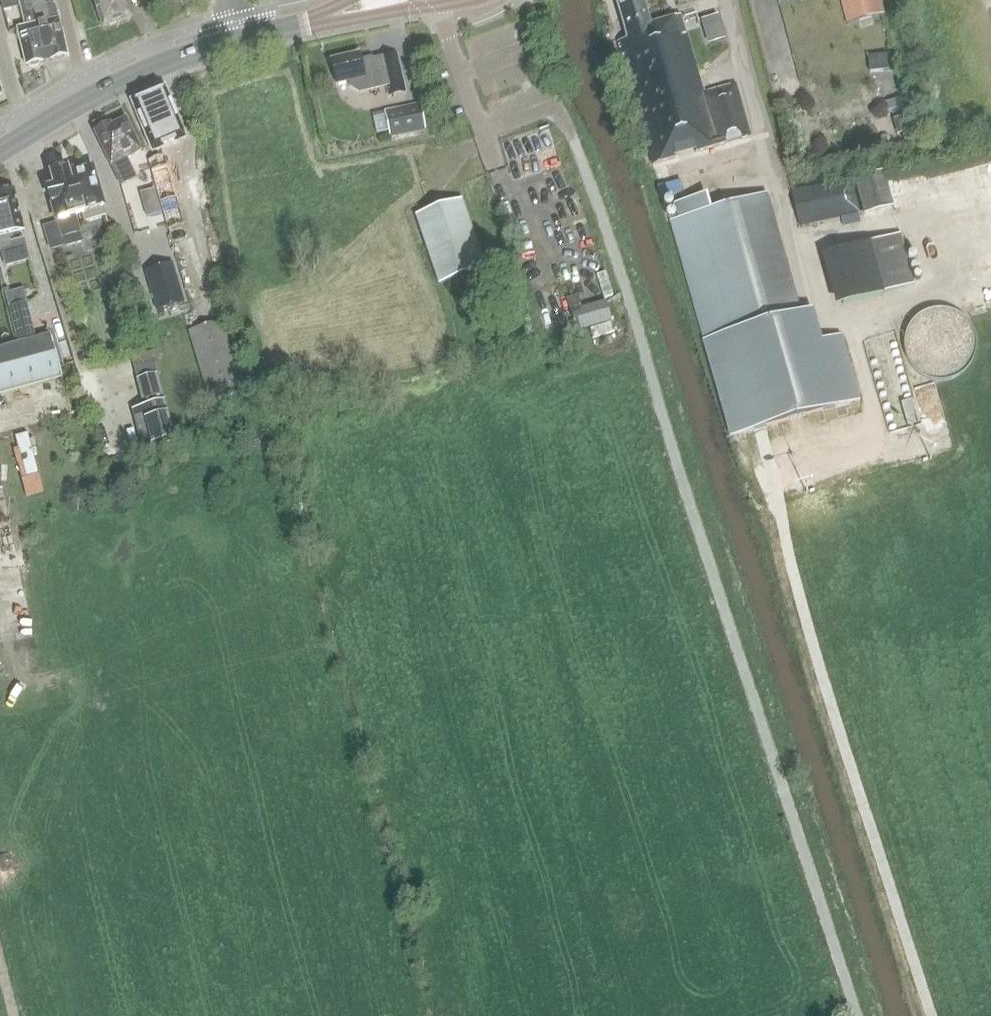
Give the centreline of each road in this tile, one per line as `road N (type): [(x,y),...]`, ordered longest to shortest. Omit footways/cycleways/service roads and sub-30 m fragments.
road 1 (unclassified): [(858,1015),(568,123),(543,105),(480,129),(442,4)]
road 2 (secondary): [(0,147),(129,76),(241,38)]
road 3 (secondary): [(318,19),(442,4)]

